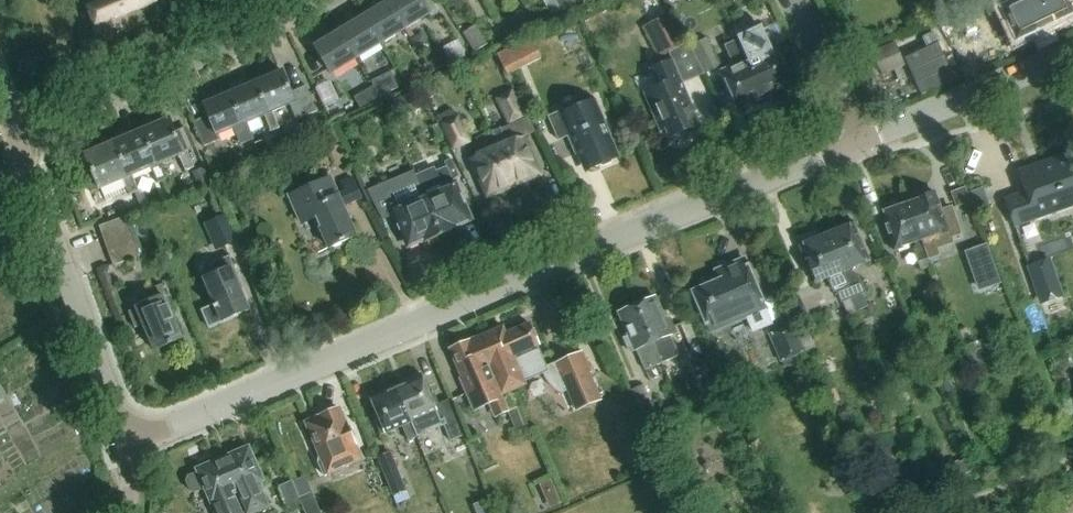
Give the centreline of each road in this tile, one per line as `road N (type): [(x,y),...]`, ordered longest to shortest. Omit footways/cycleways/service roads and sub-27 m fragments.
road 1 (residential): [(125,446),(1072,54)]
road 2 (residential): [(9,145),(329,0)]
road 3 (residential): [(9,145),(125,446)]

